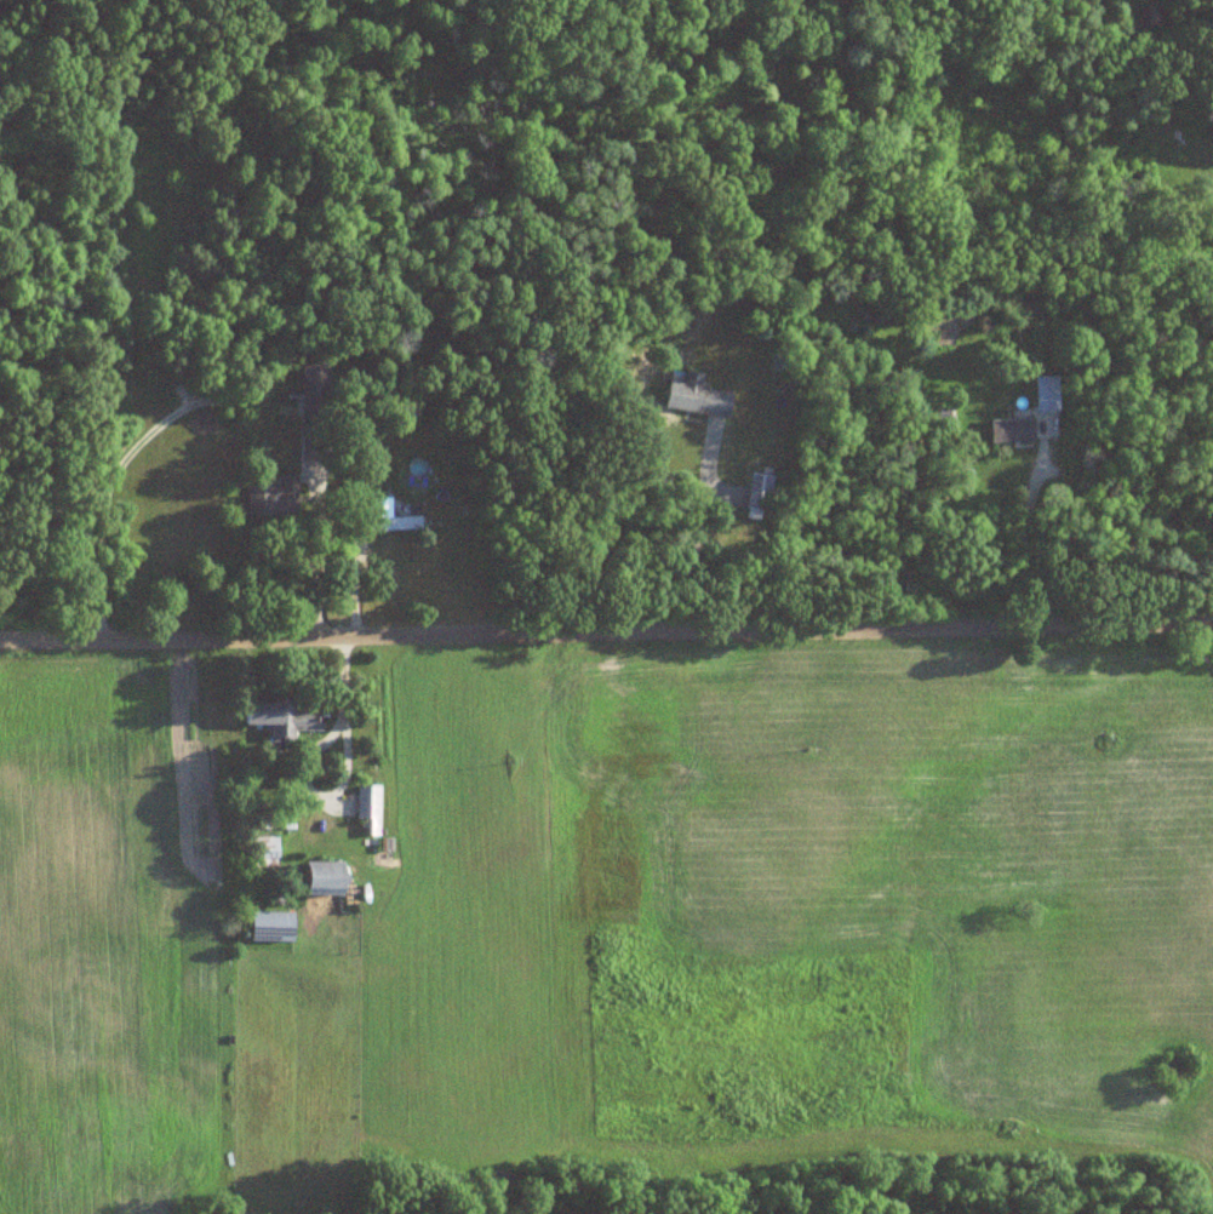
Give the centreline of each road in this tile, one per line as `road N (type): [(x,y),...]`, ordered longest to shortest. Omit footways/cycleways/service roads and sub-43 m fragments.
road 1 (residential): [(1212,621),(0,640)]

